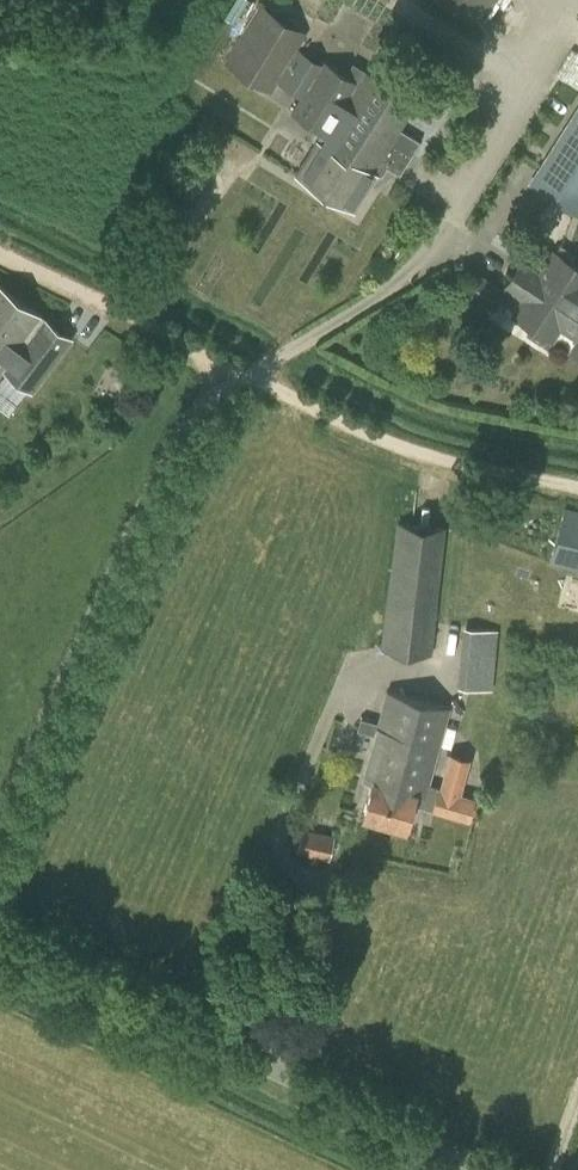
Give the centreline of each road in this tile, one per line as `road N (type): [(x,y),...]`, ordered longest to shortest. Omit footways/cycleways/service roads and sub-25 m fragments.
road 1 (track): [(0,254),(390,441),(577,480)]
road 2 (unclassified): [(489,1169),(0,922)]
road 3 (unclassified): [(0,816),(181,427),(249,371)]

